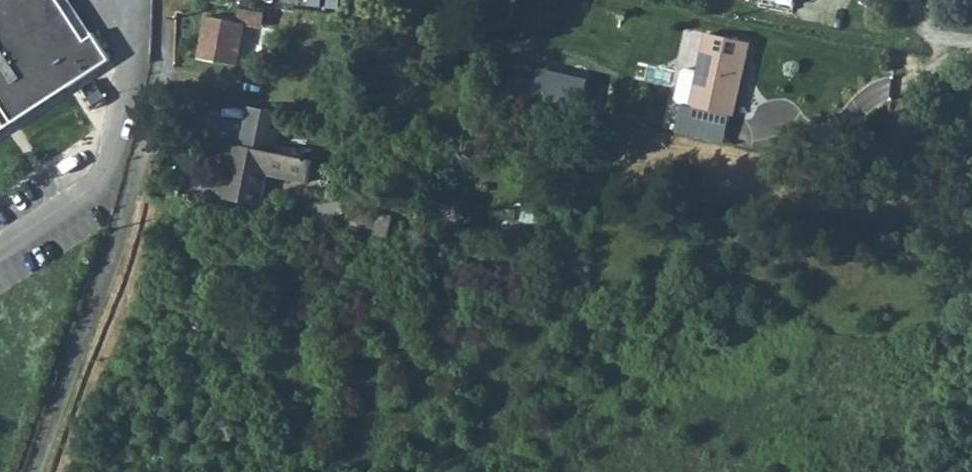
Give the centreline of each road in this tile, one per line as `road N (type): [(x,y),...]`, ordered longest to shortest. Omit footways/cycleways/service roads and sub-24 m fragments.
road 1 (residential): [(164,27),(117,249),(37,471)]

